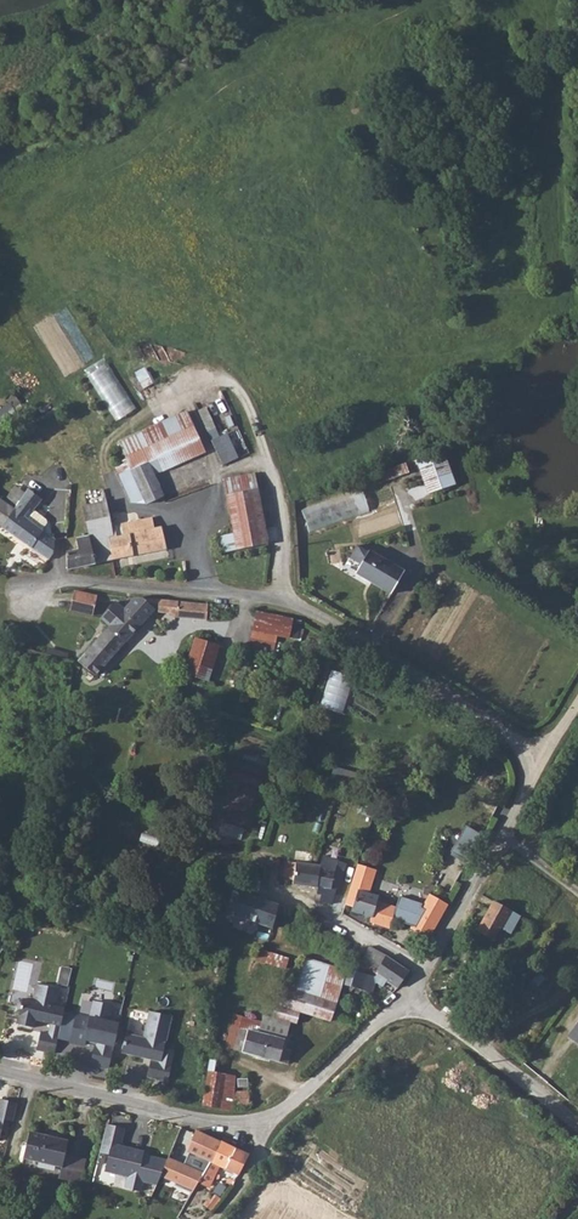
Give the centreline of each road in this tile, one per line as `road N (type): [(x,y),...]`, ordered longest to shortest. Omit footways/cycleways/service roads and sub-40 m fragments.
road 1 (residential): [(540,758),(366,640),(283,597),(50,581),(27,598)]
road 2 (residential): [(0,1073),(192,1121),(261,1125),(414,994)]
road 3 (unclassified): [(577,1128),(414,994)]
road 4 (residential): [(426,974),(272,884)]
road 5 (residential): [(426,974),(500,840)]

